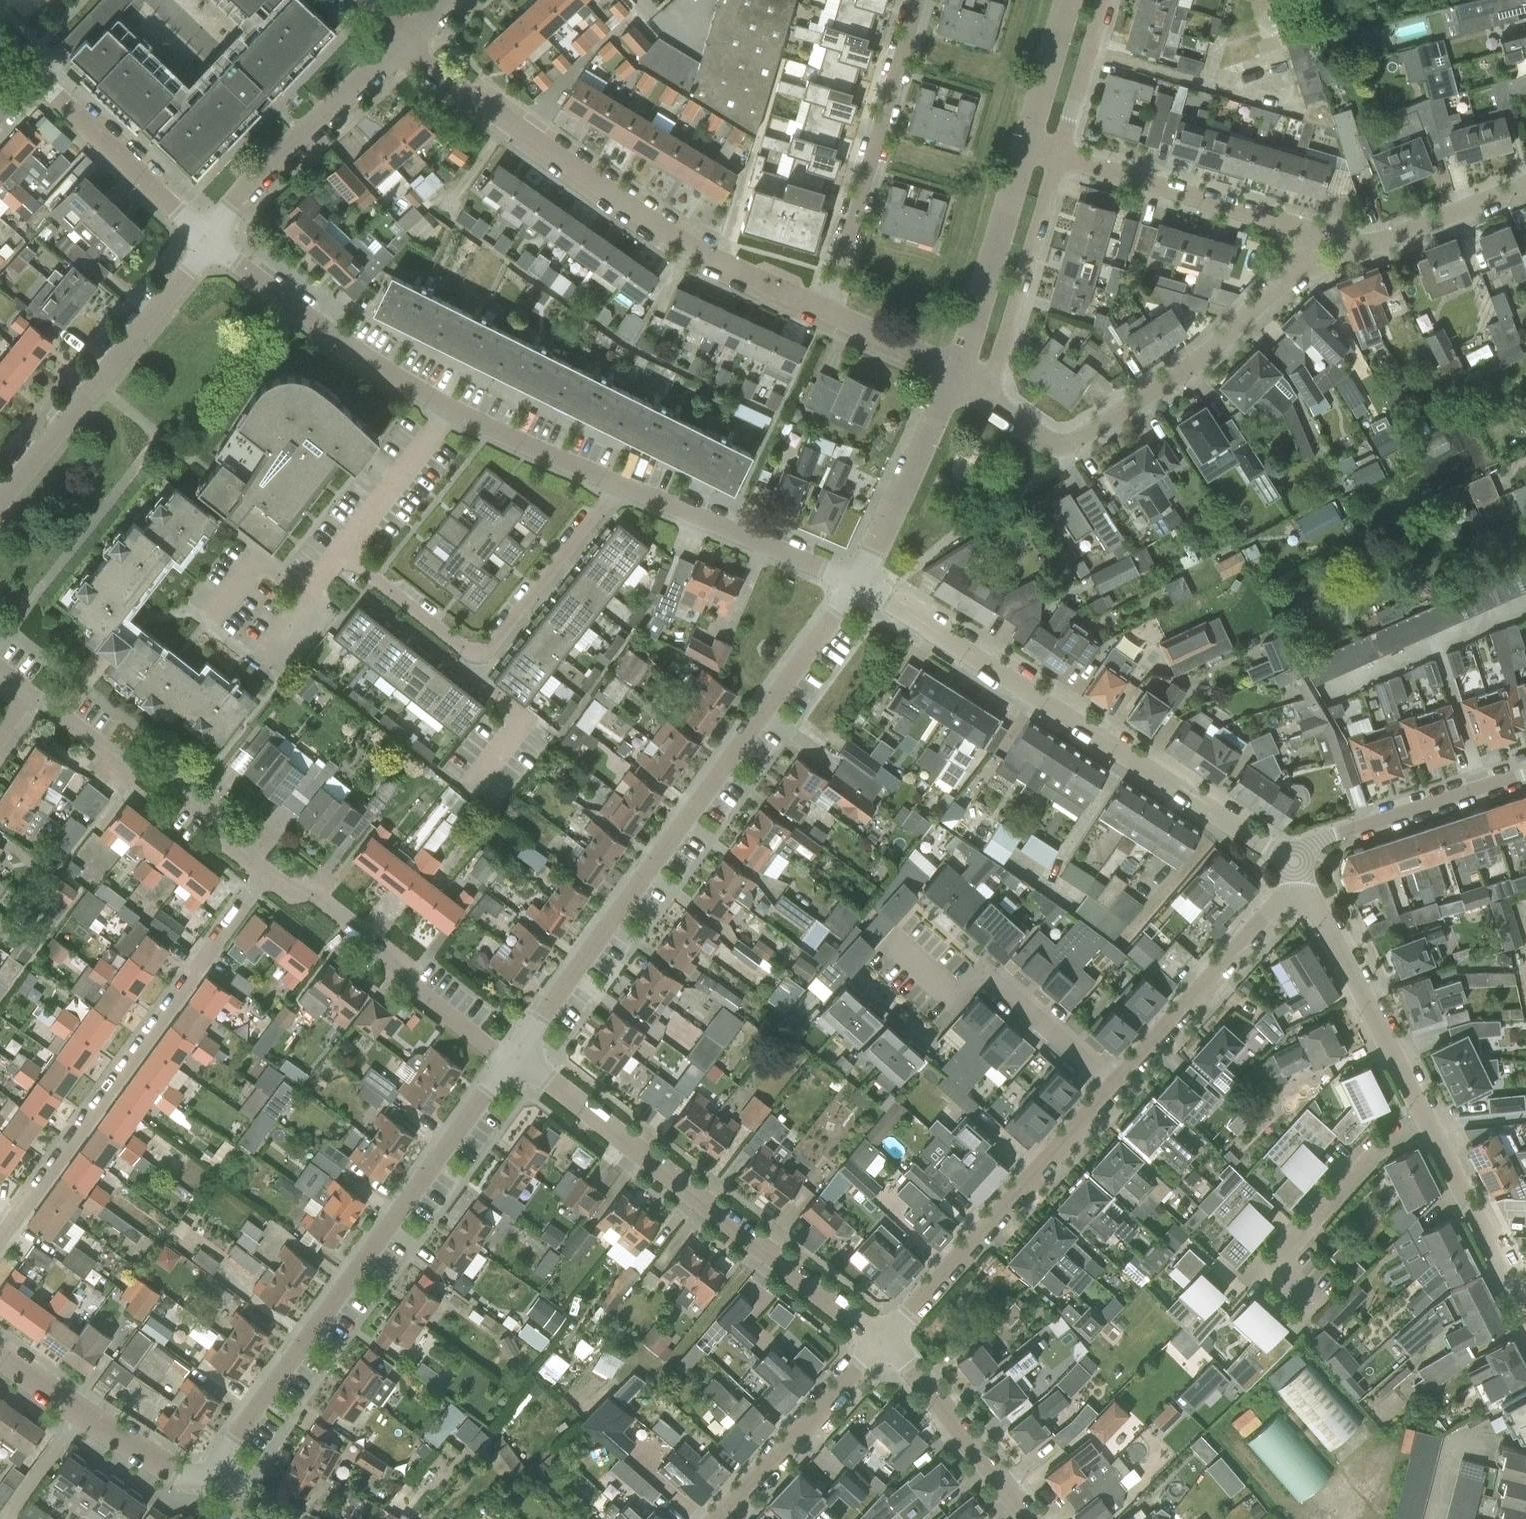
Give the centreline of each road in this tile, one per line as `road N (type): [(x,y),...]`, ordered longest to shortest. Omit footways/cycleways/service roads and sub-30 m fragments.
road 1 (residential): [(518,1063),(857,584)]
road 2 (residential): [(1289,870),(1270,846),(960,641),(857,584)]
road 3 (residential): [(831,312),(672,239),(402,46)]
road 4 (residential): [(225,1466),(518,1063)]
road 5 (residential): [(618,485),(450,412),(211,242)]
road 6 (residential): [(888,1344),(518,1063)]
road 7 (residential): [(0,1232),(263,866)]
road 8 (residential): [(987,392),(1044,428),(1071,435),(1090,427),(1270,295),(1315,239)]
road 9 (residential): [(341,550),(462,649),(478,654),(495,648),(618,485)]
road 10 (residential): [(888,1344),(1119,1083)]
road 11 (residential): [(0,489),(211,242)]
road 12 (residential): [(920,0),(831,312)]
road 13 (residential): [(518,1063),(263,866)]
road 14 (residential): [(1431,1128),(1289,870)]
road 15 (residential): [(263,866),(29,690)]
road 16 (residential): [(211,242),(233,205),(402,46)]
road 17 (residential): [(1119,1083),(1268,916),(1289,870)]
road 18 (residential): [(225,1466),(198,1483),(159,1474),(0,1358)]
road 19 (residential): [(1315,239),(1061,153)]
road 20 (residential): [(857,584),(618,485)]
road 21 (residential): [(1289,870),(1348,829),(1525,772)]
road 22 (residential): [(987,392),(1061,153)]
road 23 (residential): [(715,1518),(888,1344)]
road 24 (residential): [(211,242),(40,73)]
road 25 (residential): [(953,371),(1027,143)]
road 26 (residential): [(857,584),(953,371)]
road 27 (residential): [(1031,1518),(888,1344)]
road 28 (residential): [(1315,239),(1525,175)]
road 29 (residential): [(1270,1270),(1375,1155),(1431,1128)]
road 30 (residential): [(1525,1314),(1431,1128)]
road 31 (residential): [(988,979),(1119,1083)]
road 32 (residential): [(1061,153),(1105,0)]
road 33 (residential): [(1027,143),(1067,0)]
road 34 (residential): [(953,371),(831,312)]

